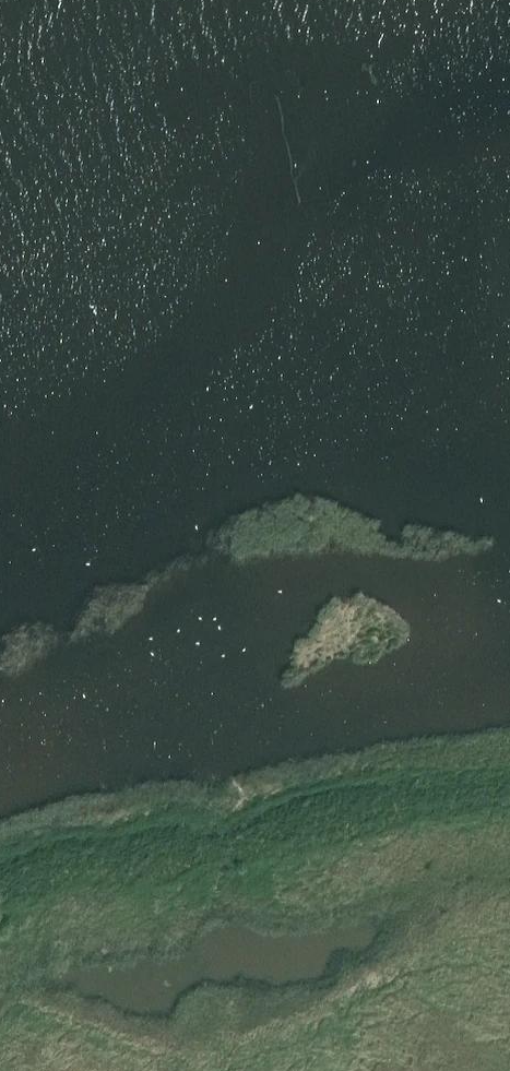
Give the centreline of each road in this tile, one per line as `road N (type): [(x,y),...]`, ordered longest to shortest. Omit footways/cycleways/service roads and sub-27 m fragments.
road 1 (track): [(0,891),(117,856),(260,843),(379,814),(509,799)]

